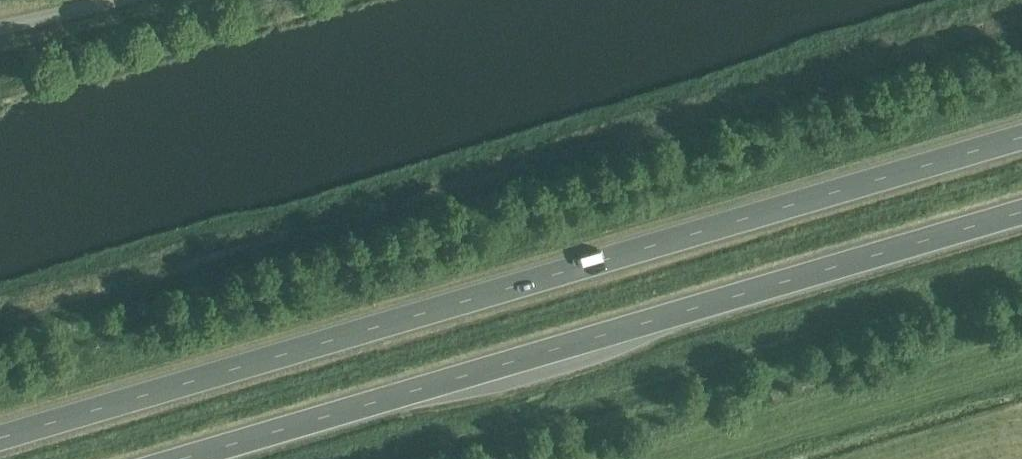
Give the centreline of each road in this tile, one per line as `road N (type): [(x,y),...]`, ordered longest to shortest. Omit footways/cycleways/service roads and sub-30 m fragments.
road 1 (trunk): [(1021,140),(0,444)]
road 2 (trunk): [(201,458),(1021,218)]

